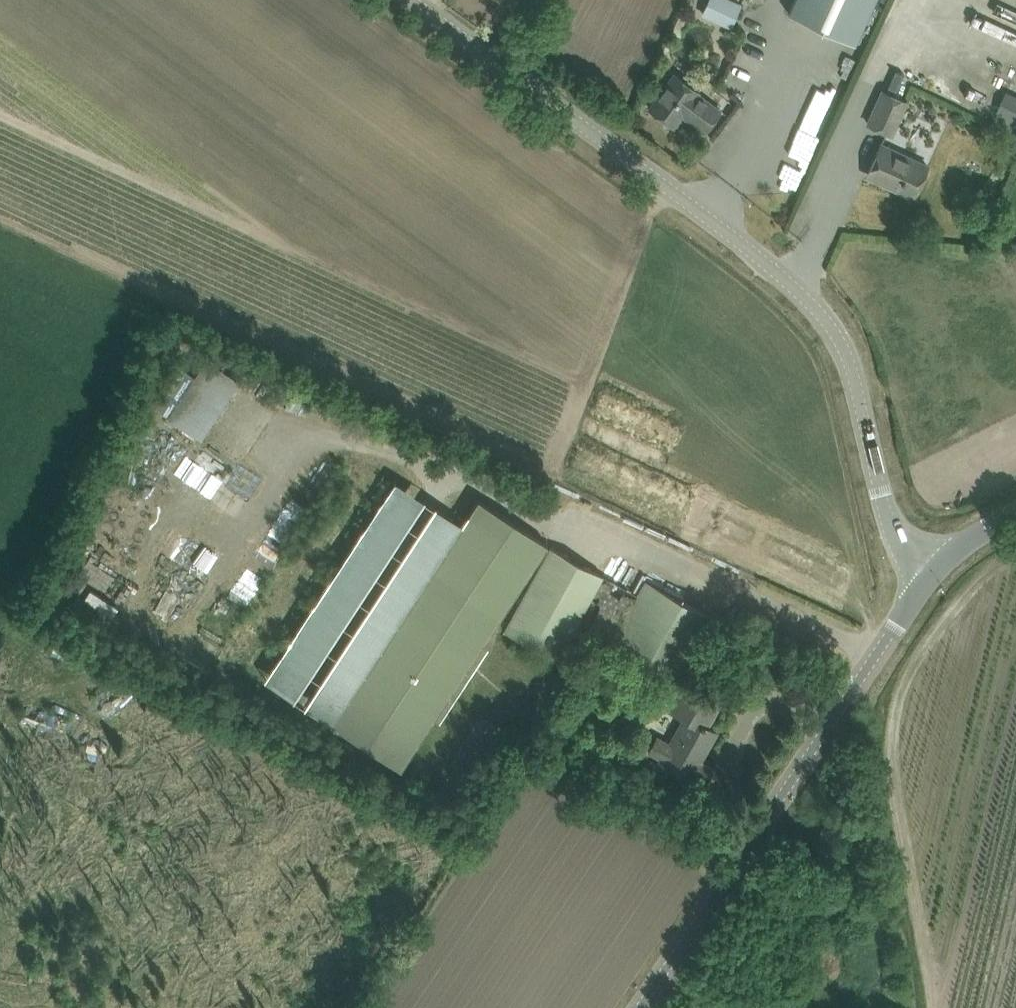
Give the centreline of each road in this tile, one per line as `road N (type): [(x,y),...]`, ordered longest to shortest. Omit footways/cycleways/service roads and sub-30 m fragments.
road 1 (unclassified): [(930,569),(885,511),(848,362),(811,306),(783,275),(408,0)]
road 2 (tertiary): [(648,1007),(930,569)]

